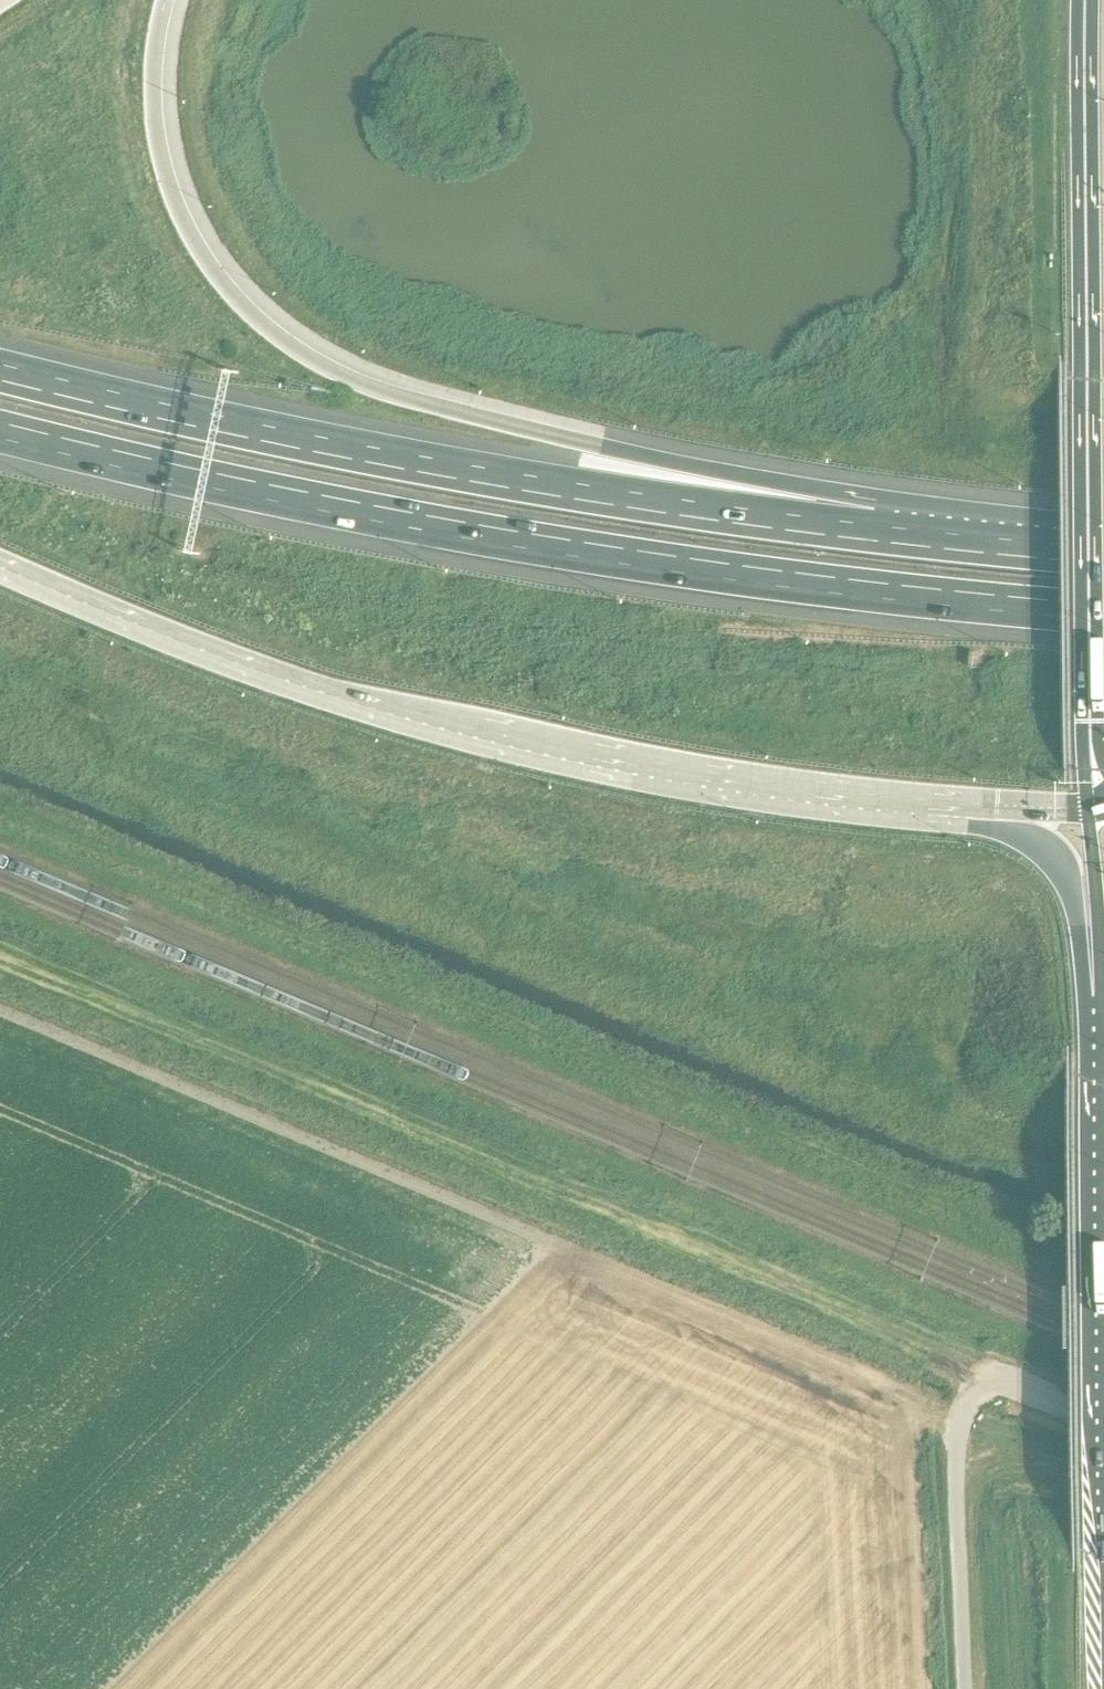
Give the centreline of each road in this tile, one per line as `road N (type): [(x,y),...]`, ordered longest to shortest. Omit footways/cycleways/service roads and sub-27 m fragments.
road 1 (motorway): [(0,438),(363,519),(626,564),(1103,619)]
road 2 (motorway): [(873,525),(403,397),(289,344),(240,303),(203,256),(166,178),(153,72),(165,0)]
road 3 (motorway): [(0,558),(226,651),(452,722),(719,781),(927,808)]
road 4 (motorway): [(873,525),(380,449),(0,365)]
road 5 (primary): [(1085,0),(1090,720)]
road 6 (motorway): [(927,808),(967,826),(1022,834),(1050,851),(1070,886),(1101,996)]
road 7 (primary): [(1101,996),(1103,1241)]
road 8 (motorway): [(1103,548),(873,525)]
road 9 (primary): [(1087,808),(1101,996)]
road 10 (motorway): [(927,808),(1087,808)]

